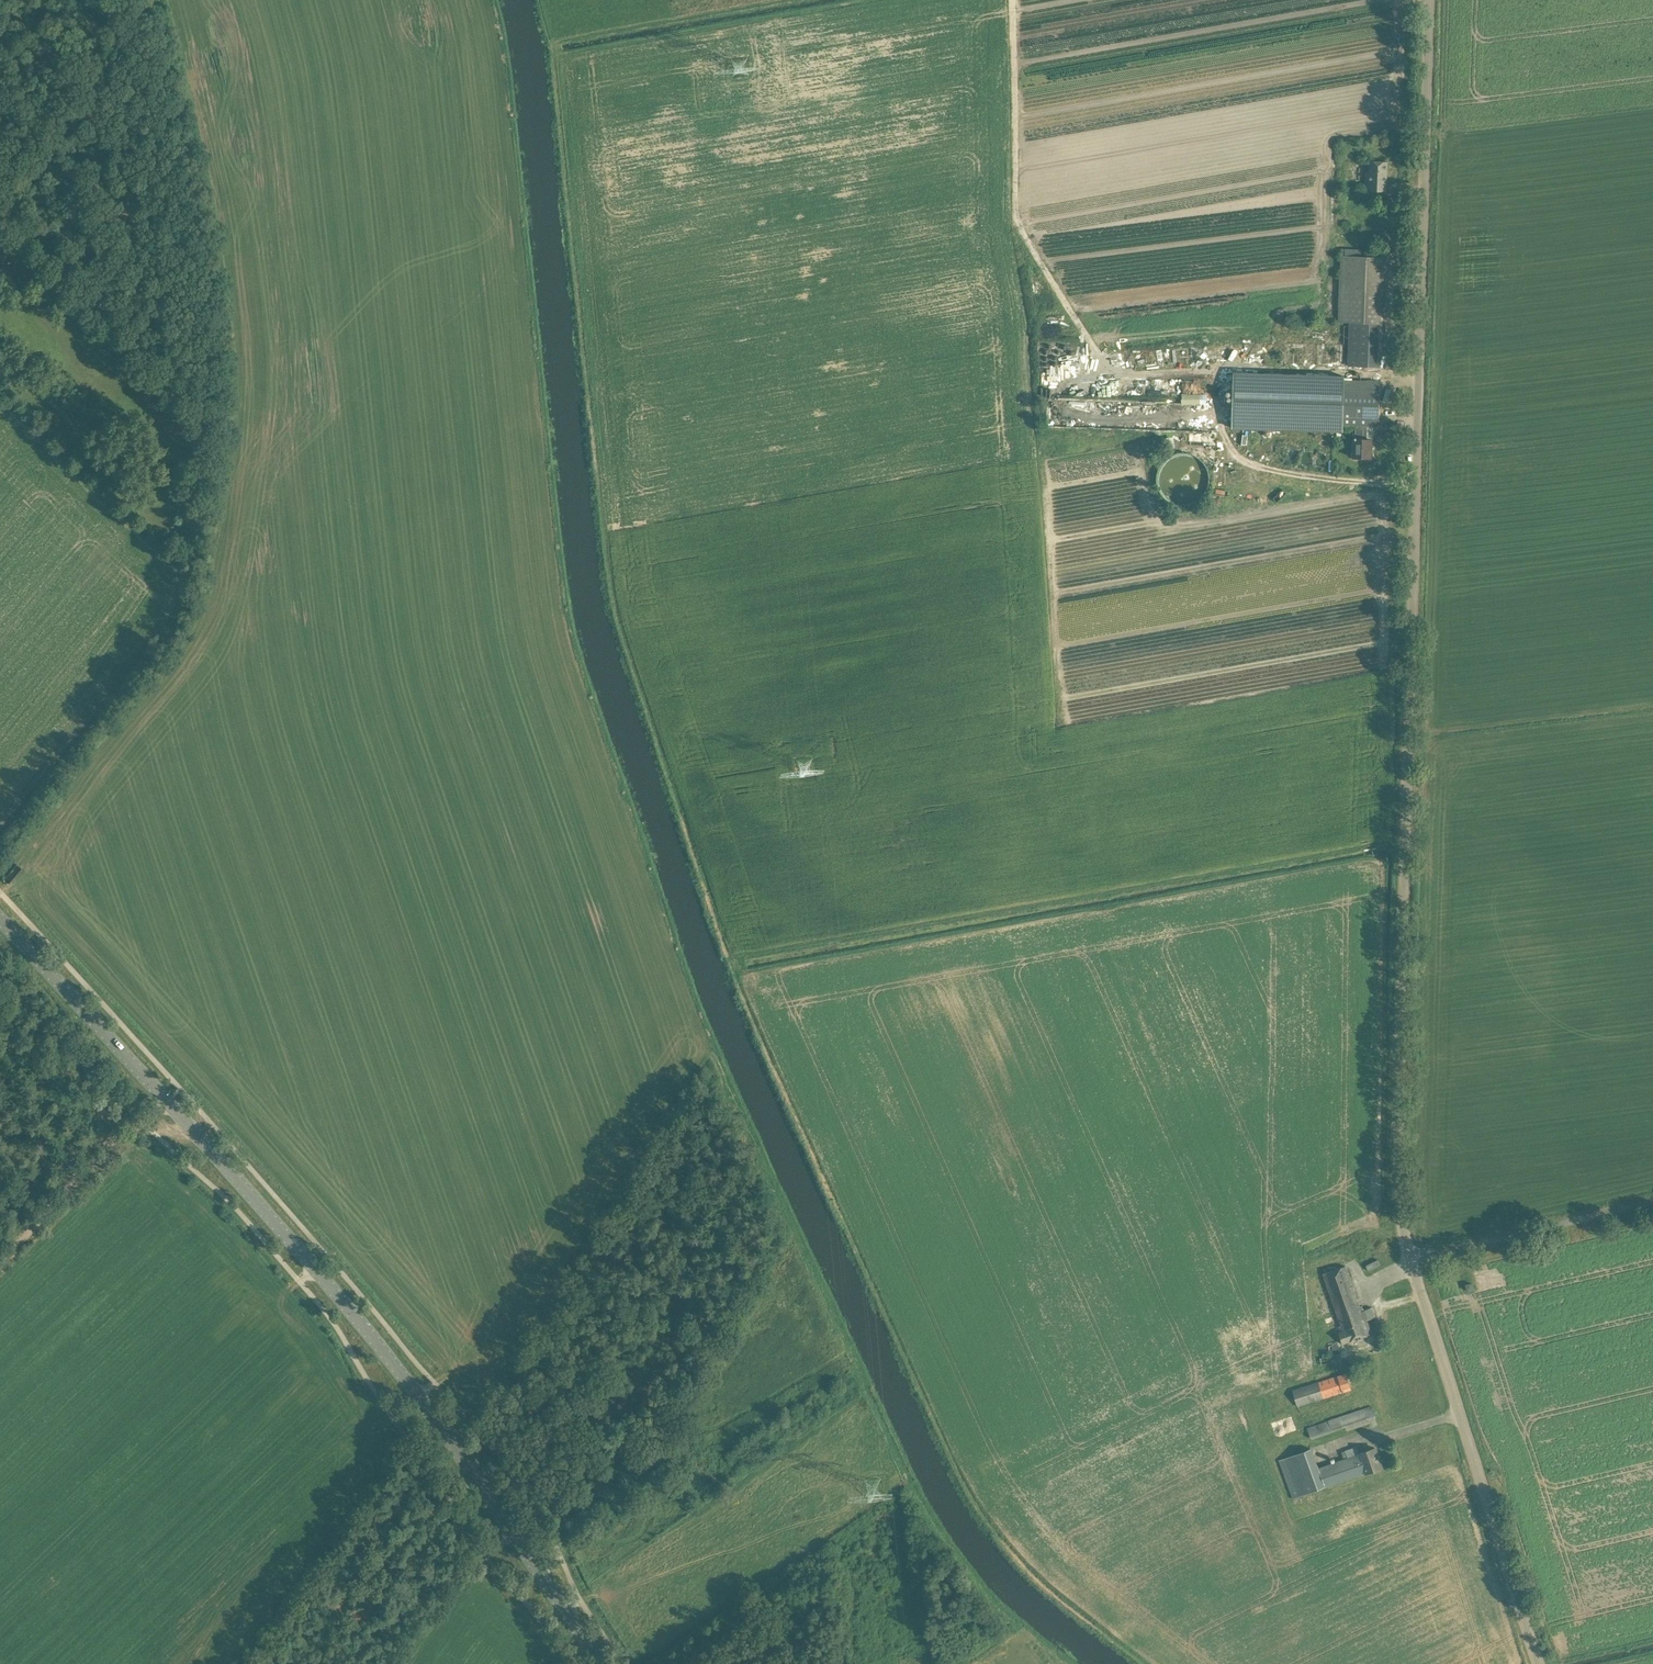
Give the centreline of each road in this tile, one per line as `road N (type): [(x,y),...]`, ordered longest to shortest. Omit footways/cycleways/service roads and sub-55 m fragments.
road 1 (unclassified): [(1419,1266),(1401,1173),(1431,0)]
road 2 (secondary): [(600,1663),(361,1326),(0,924)]
road 3 (unclassified): [(1540,1663),(1419,1266)]
road 4 (unclassified): [(1419,1266),(1652,1207)]
road 5 (track): [(0,171),(151,0)]
road 6 (track): [(0,1257),(145,1124)]

